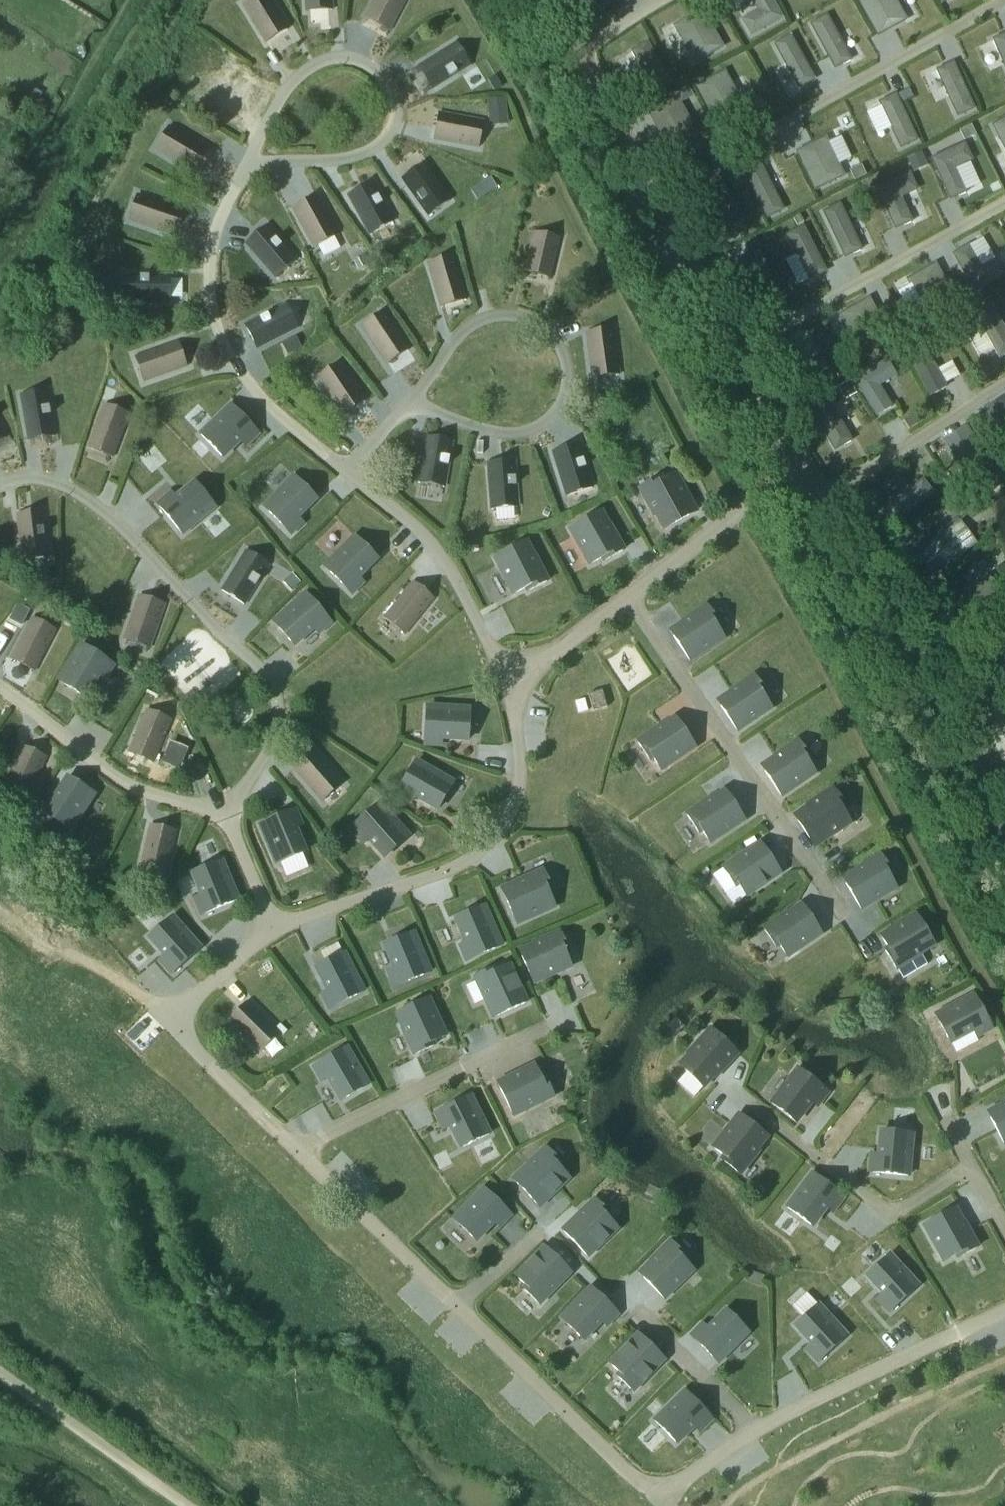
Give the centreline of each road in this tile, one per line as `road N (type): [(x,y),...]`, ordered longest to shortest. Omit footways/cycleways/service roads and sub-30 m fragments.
road 1 (unclassified): [(1004,1312),(754,1436),(663,1502),(189,1047),(183,1019),(196,999),(274,930)]
road 2 (unclassified): [(564,0),(817,453)]
road 3 (residential): [(224,812),(258,785),(278,740),(279,696),(263,668),(99,503),(50,480),(0,485)]
road 4 (unclassified): [(817,453),(879,549),(932,597),(964,665),(1004,828)]
road 5 (unclassified): [(628,598),(865,941)]
road 6 (residential): [(274,930),(456,868),(489,849),(520,795),(522,744),(505,679)]
road 7 (unclassified): [(353,475),(247,383),(224,346),(211,271),(230,203),(250,167)]
road 8 (unclassified): [(408,404),(480,432),(523,435),(547,426),(562,407),(567,357),(553,334),(492,315),(452,346)]
road 9 (residential): [(505,679),(450,569),(353,475)]
road 10 (residential): [(0,682),(129,789),(195,808)]
road 11 (unclassified): [(189,1505),(0,1370)]
road 12 (unclassified): [(375,69),(393,86),(398,111),(389,136),(370,155),(250,167)]
road 13 (unclassified): [(250,167),(300,78),(347,57),(375,69)]
road 14 (residential): [(505,679),(628,598)]
road 15 (residential): [(628,598),(734,517)]
road 16 (residential): [(274,930),(224,812)]

